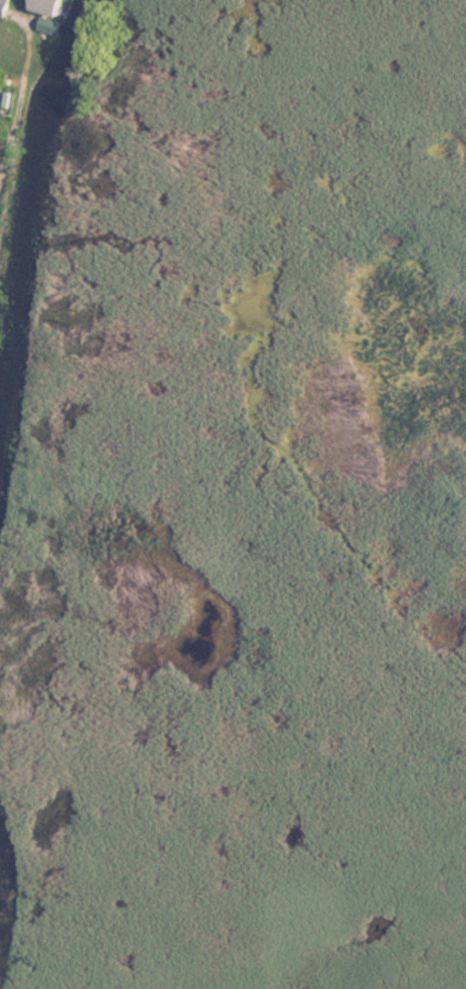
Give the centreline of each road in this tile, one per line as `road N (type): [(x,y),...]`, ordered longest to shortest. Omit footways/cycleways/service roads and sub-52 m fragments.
road 1 (residential): [(0,181),(29,62)]

